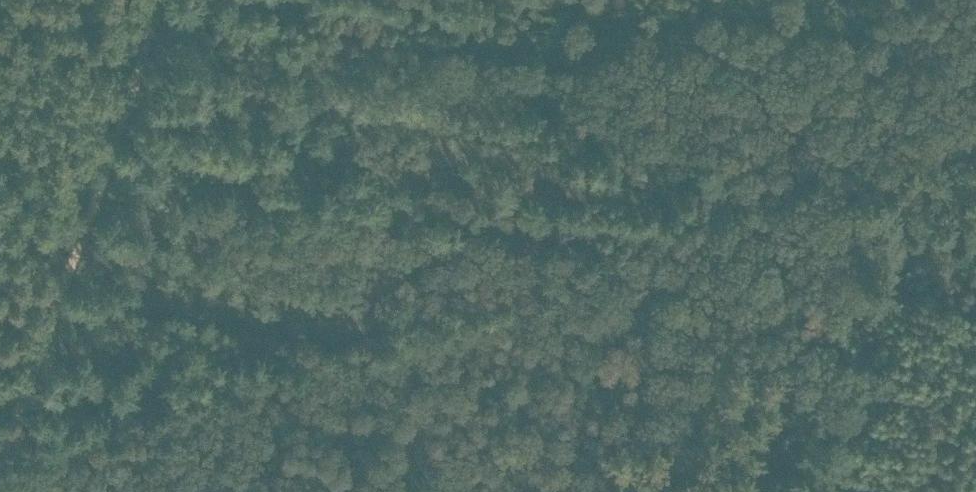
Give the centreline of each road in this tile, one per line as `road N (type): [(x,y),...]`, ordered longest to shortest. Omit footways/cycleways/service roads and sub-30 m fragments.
road 1 (track): [(0,479),(159,0)]

